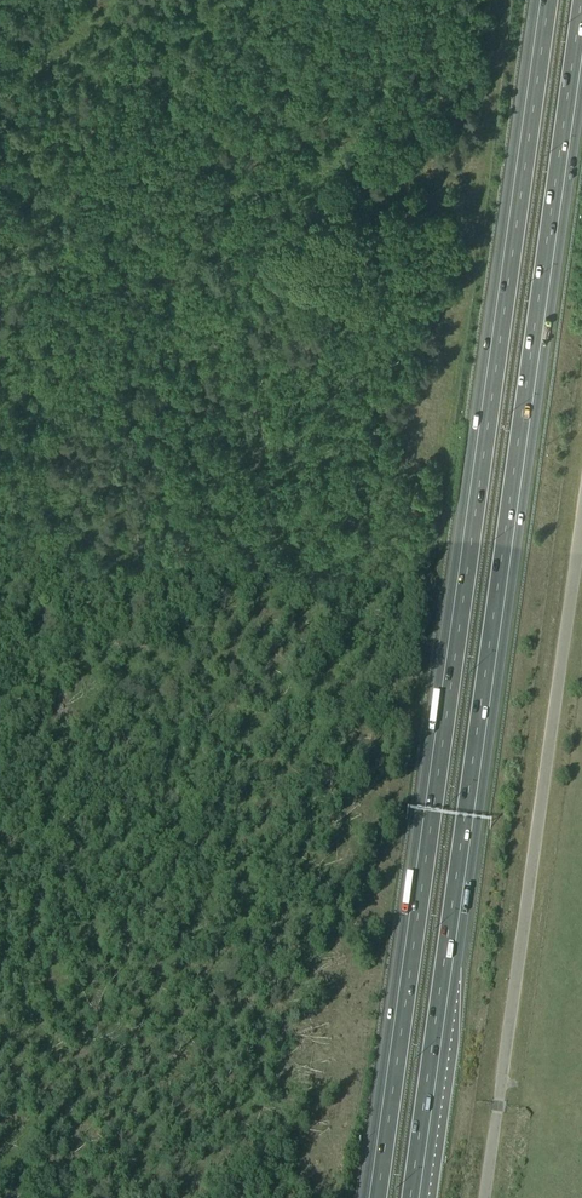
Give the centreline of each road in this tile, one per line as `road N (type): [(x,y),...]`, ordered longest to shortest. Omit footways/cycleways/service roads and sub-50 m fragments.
road 1 (motorway): [(545,0),(373,1197)]
road 2 (motorway): [(414,1197),(581,25)]
road 3 (unclassified): [(486,1197),(581,511)]

